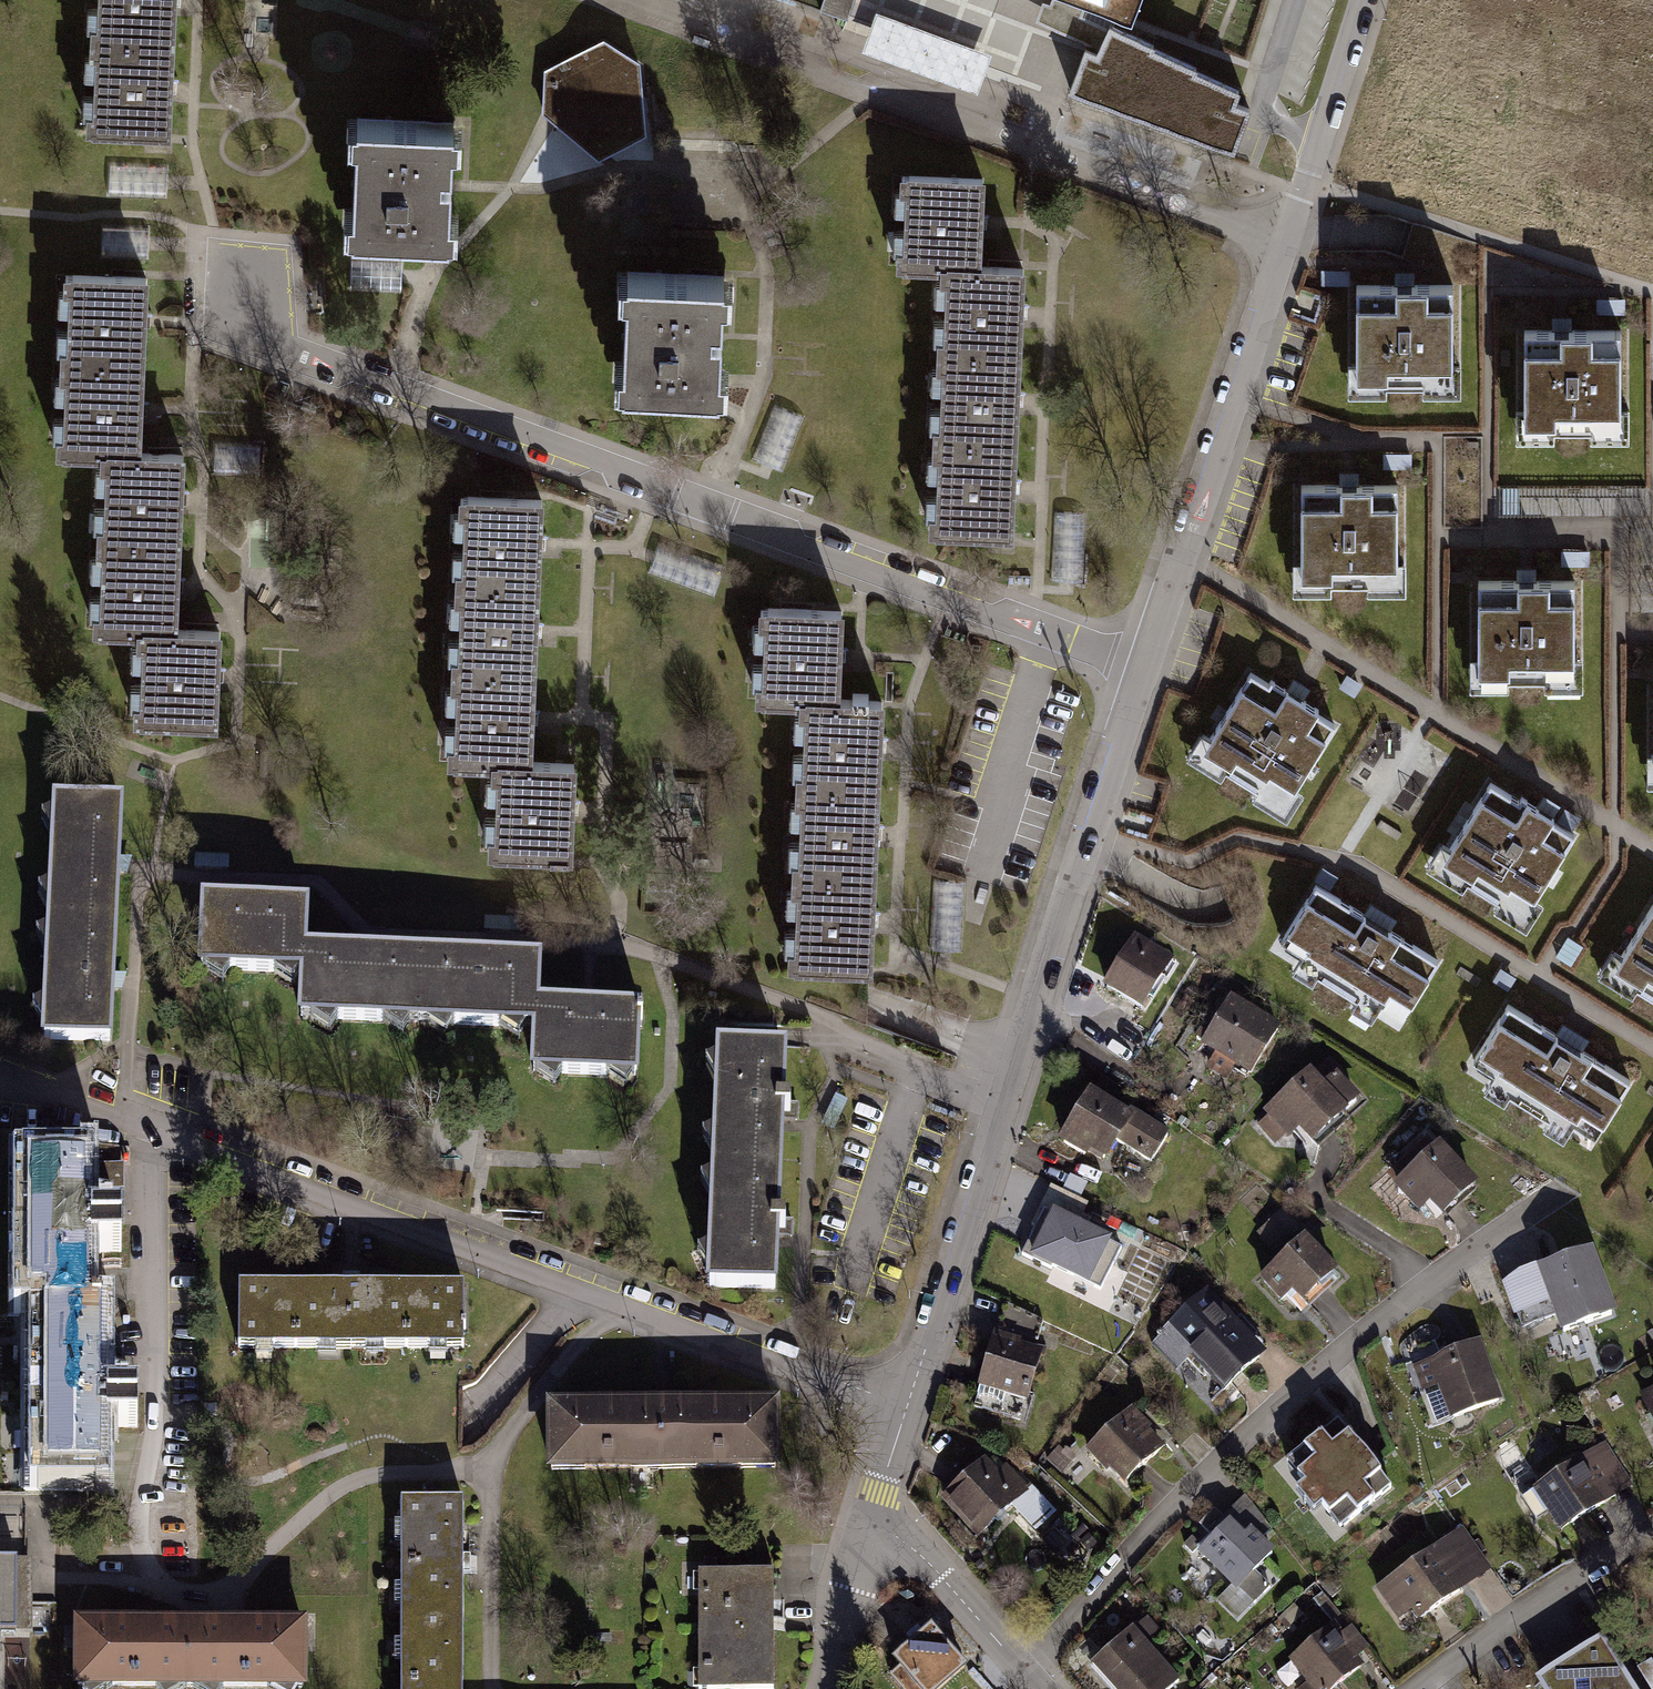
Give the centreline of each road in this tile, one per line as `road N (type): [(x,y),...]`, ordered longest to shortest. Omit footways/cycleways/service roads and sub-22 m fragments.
road 1 (residential): [(1146,670),(291,349),(246,305)]
road 2 (residential): [(909,1411),(28,1083)]
road 3 (residential): [(909,1411),(1146,670)]
road 4 (residential): [(1291,251),(607,0)]
road 5 (residential): [(1022,1669),(1303,1383),(1557,1199)]
road 6 (residential): [(1146,670),(1291,251)]
road 7 (residential): [(1419,1688),(1596,1563),(1652,1534)]
road 8 (residential): [(1291,251),(1374,0)]
road 9 (residential): [(1022,1669),(878,1515)]
road 10 (residential): [(828,1688),(878,1515)]

